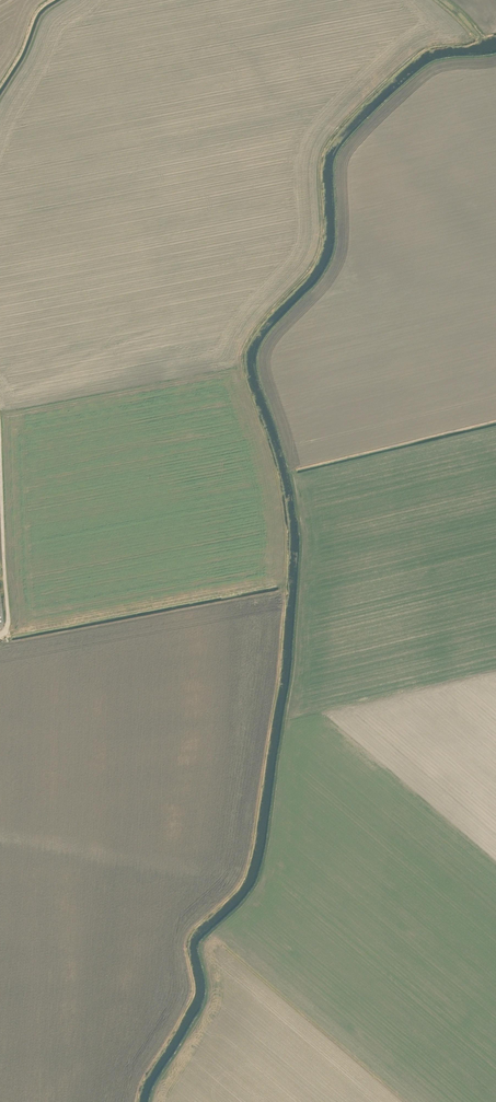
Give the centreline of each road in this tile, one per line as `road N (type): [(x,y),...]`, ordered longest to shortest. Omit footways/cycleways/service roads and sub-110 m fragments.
road 1 (track): [(152,1101),(206,1004),(202,945),(261,880),(295,673),(301,530),(260,352),(329,270),(339,238),(337,164),(357,133),(425,69),(495,56)]

